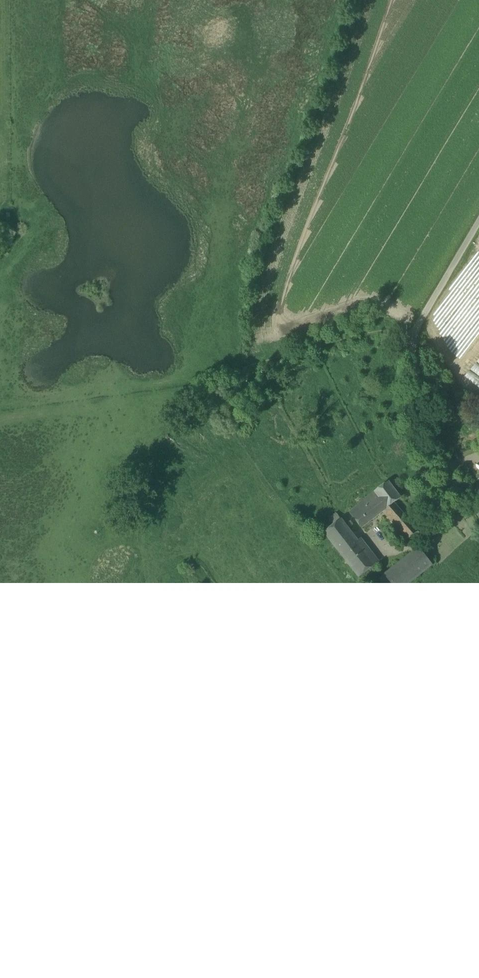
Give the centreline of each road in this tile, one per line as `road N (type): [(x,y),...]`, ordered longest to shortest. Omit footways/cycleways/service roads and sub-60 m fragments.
road 1 (residential): [(439,459),(413,350),(478,226)]
road 2 (track): [(413,350),(377,335),(270,366)]

